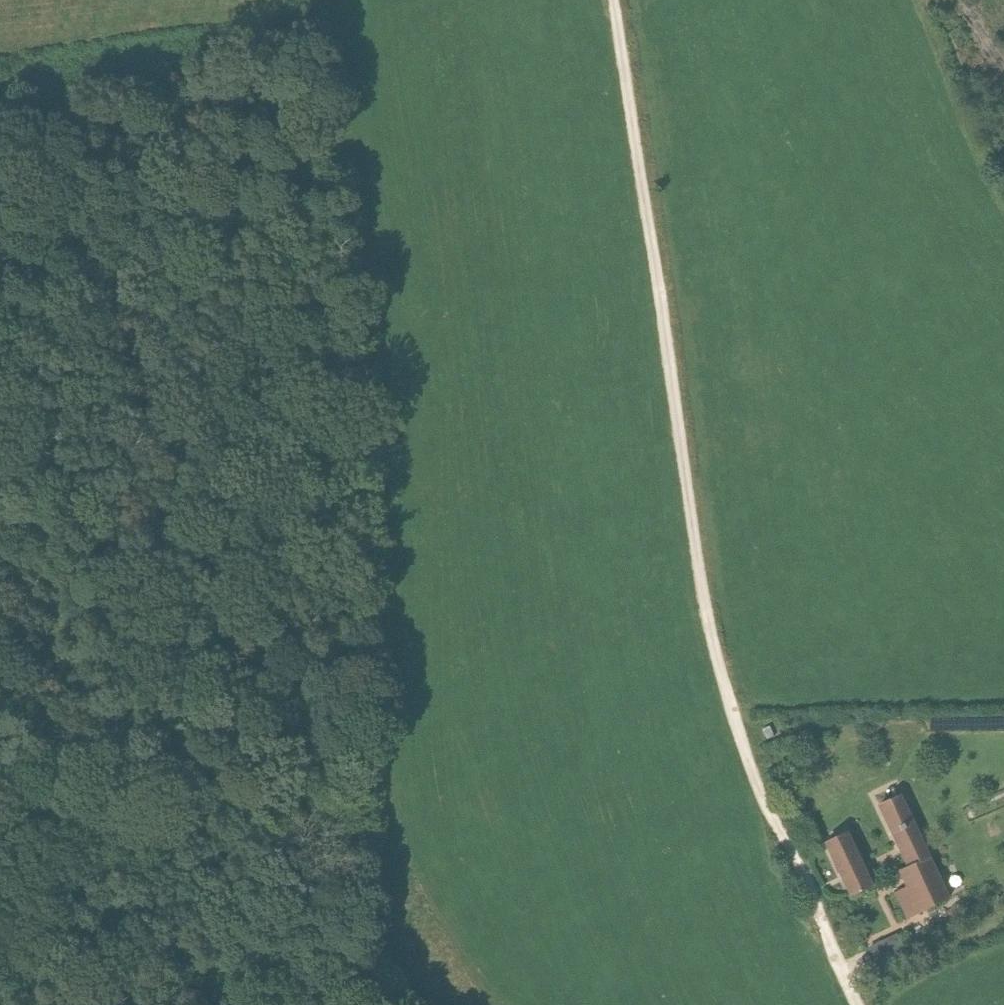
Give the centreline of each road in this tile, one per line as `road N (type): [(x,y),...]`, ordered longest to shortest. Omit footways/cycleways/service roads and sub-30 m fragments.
road 1 (track): [(613,0),(718,668),(755,784),(857,1004)]

